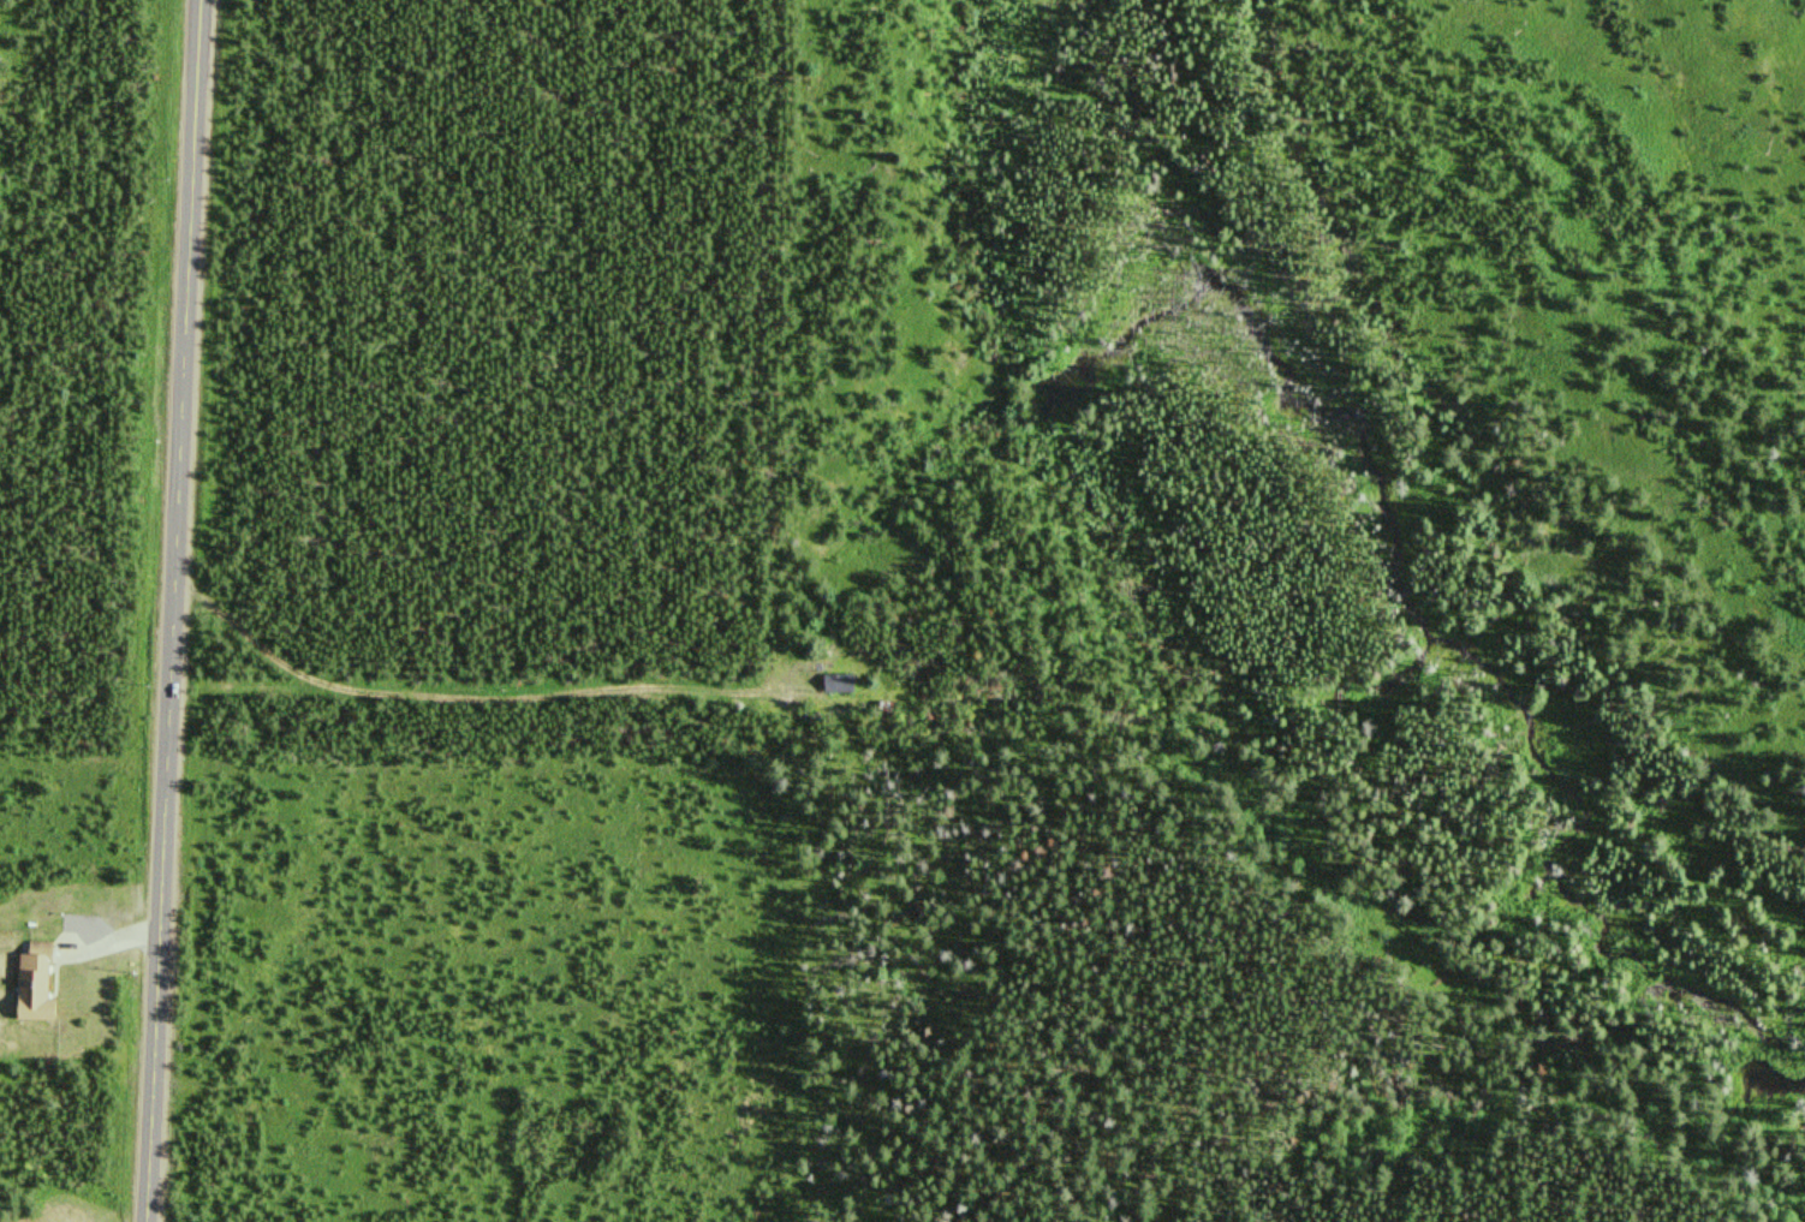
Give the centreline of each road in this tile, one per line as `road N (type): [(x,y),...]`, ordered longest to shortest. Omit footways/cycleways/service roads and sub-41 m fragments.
road 1 (tertiary): [(143,1221),(193,0)]
road 2 (residential): [(187,138),(84,132),(0,155)]

